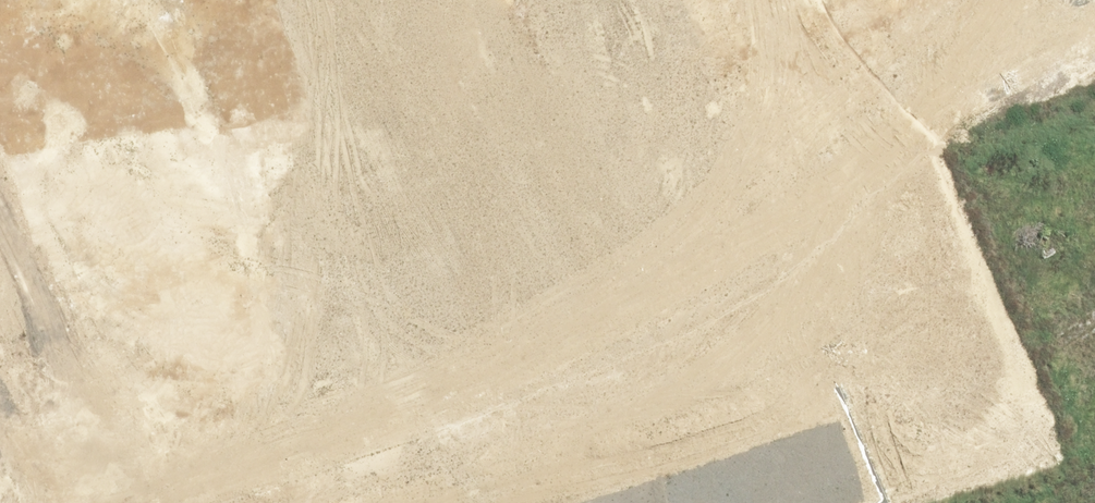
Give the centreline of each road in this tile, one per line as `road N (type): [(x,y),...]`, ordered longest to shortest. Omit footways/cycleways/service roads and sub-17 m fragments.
road 1 (residential): [(774,62),(817,194),(777,240),(359,386)]
road 2 (residential): [(359,386),(203,0)]
road 3 (residential): [(359,386),(28,502)]
road 4 (residential): [(774,62),(491,181)]
road 5 (residential): [(0,220),(165,152)]
road 6 (residential): [(405,502),(359,386)]

